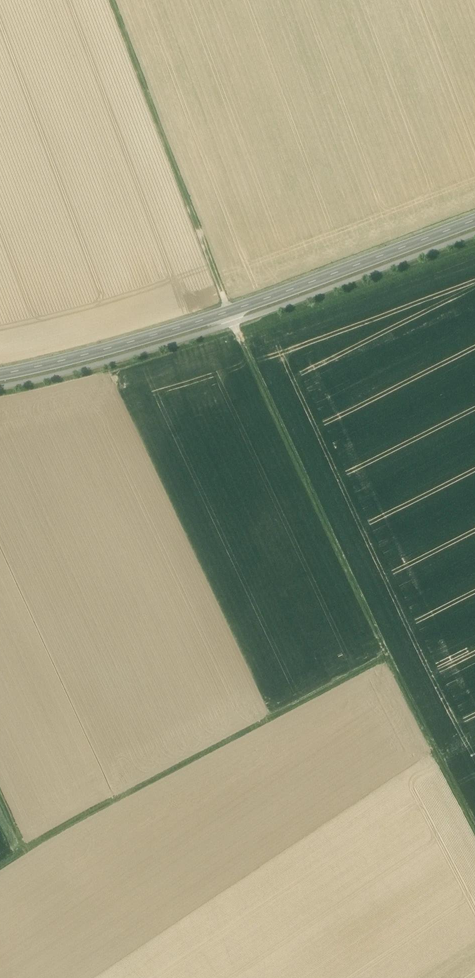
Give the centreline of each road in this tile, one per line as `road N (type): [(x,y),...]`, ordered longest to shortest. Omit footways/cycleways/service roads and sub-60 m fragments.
road 1 (track): [(113,0),(233,322),(474,825)]
road 2 (track): [(474,613),(0,868)]
road 3 (secondary): [(0,376),(262,301),(474,220)]

